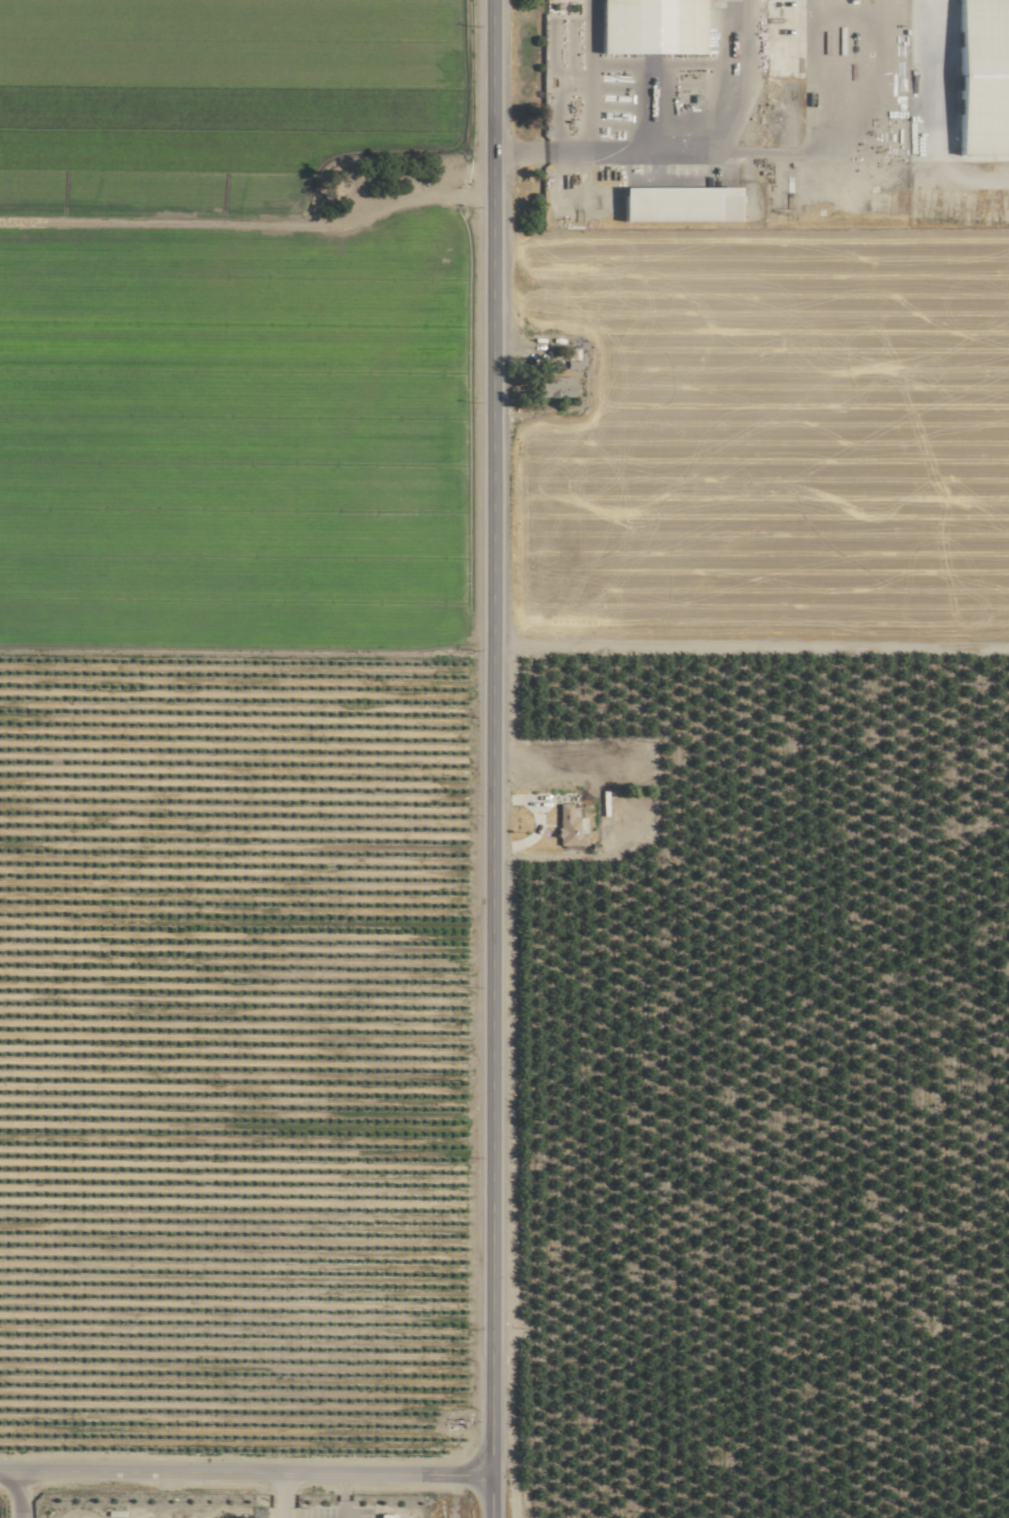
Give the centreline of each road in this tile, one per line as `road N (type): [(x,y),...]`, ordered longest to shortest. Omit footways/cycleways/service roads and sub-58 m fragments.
road 1 (tertiary): [(481,1517),(488,0)]
road 2 (residential): [(481,1481),(0,1475)]

